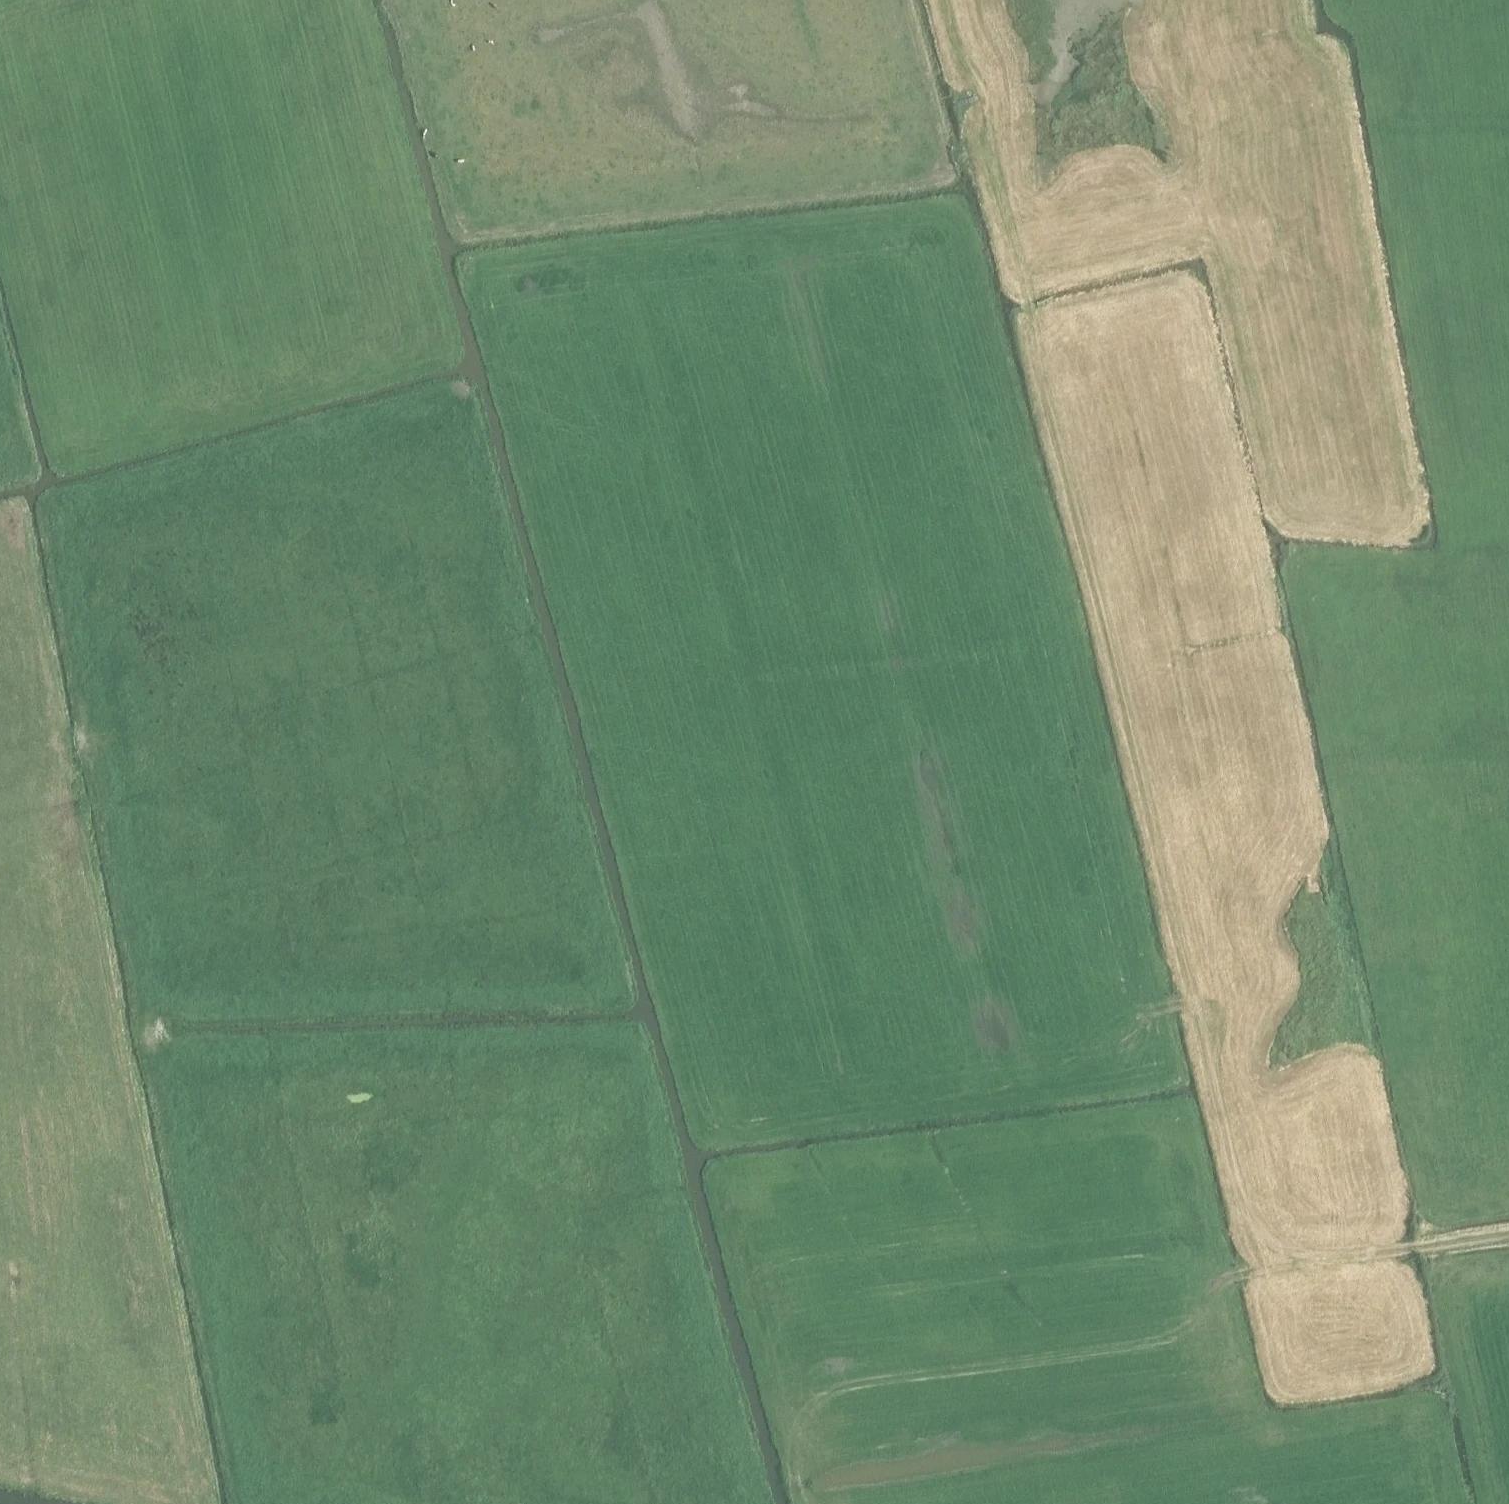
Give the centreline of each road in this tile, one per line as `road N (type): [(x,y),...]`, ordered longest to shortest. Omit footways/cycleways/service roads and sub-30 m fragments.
road 1 (track): [(1508,1236),(1294,1269),(1261,1230),(1221,1085)]
road 2 (track): [(1294,1269),(1229,1278),(1004,1503)]

